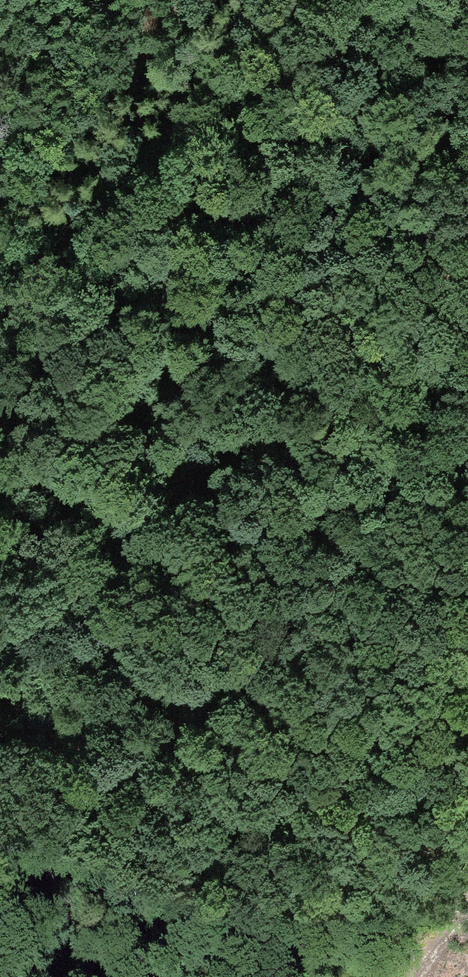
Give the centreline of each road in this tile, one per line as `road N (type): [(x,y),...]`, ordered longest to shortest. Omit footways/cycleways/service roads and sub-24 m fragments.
road 1 (track): [(0,827),(208,548),(467,222)]
road 2 (track): [(263,0),(0,331)]

